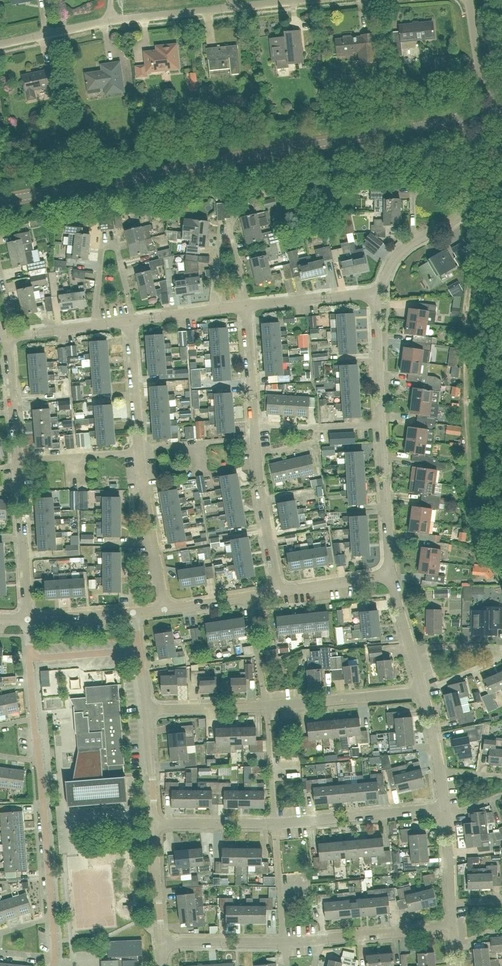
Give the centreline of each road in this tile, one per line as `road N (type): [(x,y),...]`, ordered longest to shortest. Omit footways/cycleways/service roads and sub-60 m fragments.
road 1 (secondary): [(0,201),(473,116)]
road 2 (residential): [(165,609),(143,487),(129,320)]
road 3 (residential): [(161,943),(452,927)]
road 4 (residential): [(155,825),(446,809)]
road 5 (residential): [(149,712),(422,691)]
road 6 (track): [(501,576),(469,504),(466,354)]
road 7 (residential): [(377,293),(399,252),(469,202),(478,165),(473,116)]
road 8 (residential): [(52,965),(40,761)]
road 9 (residential): [(107,21),(307,0)]
road 10 (residential): [(135,319),(115,243),(103,242),(94,325)]
road 11 (residential): [(279,592),(254,424)]
road 12 (residential): [(246,305),(231,229),(221,230),(213,309)]
road 13 (residential): [(391,575),(381,425)]
road 14 (track): [(466,354),(475,240),(466,208)]
road 15 (residential): [(381,425),(377,293)]
road 16 (residential): [(246,305),(377,293)]
road 17 (residential): [(27,620),(19,490)]
road 18 (unclassified): [(254,424),(381,425)]
road 19 (residential): [(18,461),(8,337)]
road 20 (residential): [(446,809),(422,691)]
road 21 (residential): [(422,691),(391,575)]

